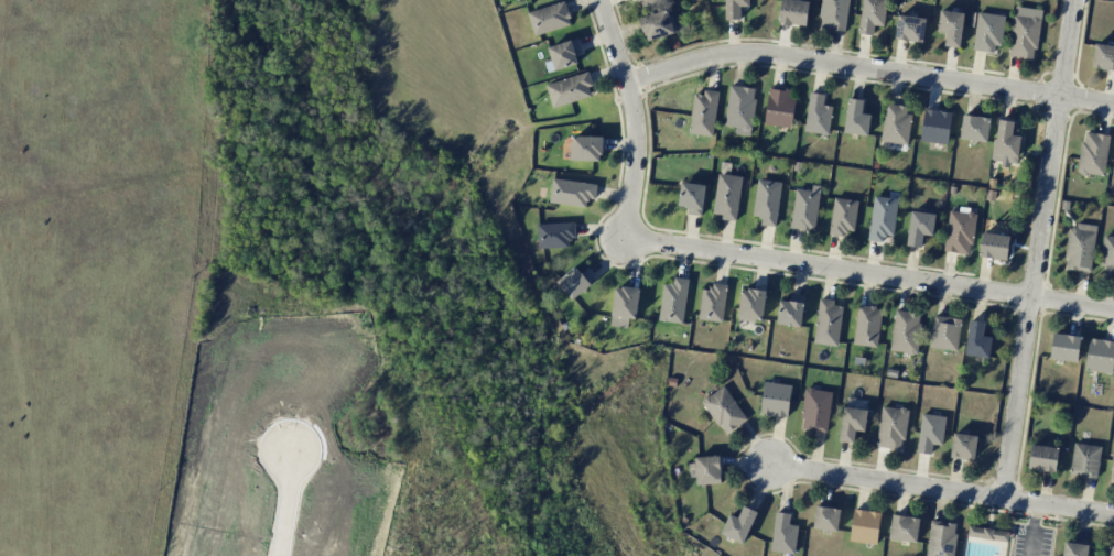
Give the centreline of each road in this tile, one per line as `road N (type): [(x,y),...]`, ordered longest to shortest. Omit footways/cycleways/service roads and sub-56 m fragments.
road 1 (residential): [(1003,500),(1076,0)]
road 2 (residential): [(1113,315),(624,244)]
road 3 (residential): [(1113,107),(769,57),(729,57),(629,87)]
road 4 (residential): [(1113,516),(770,467)]
road 5 (residential): [(599,0),(629,87),(635,149),(624,244)]

